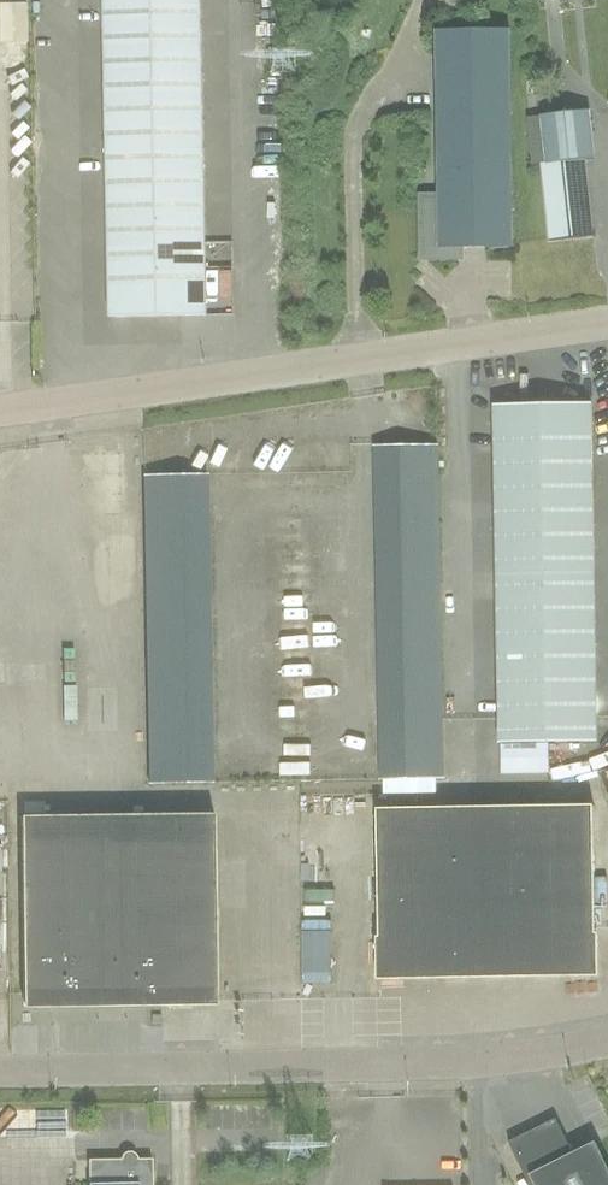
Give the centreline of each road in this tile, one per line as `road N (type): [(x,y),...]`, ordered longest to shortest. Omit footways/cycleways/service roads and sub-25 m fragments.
road 1 (unclassified): [(607,322),(0,408)]
road 2 (unclassified): [(0,1072),(476,1063),(607,1040)]

